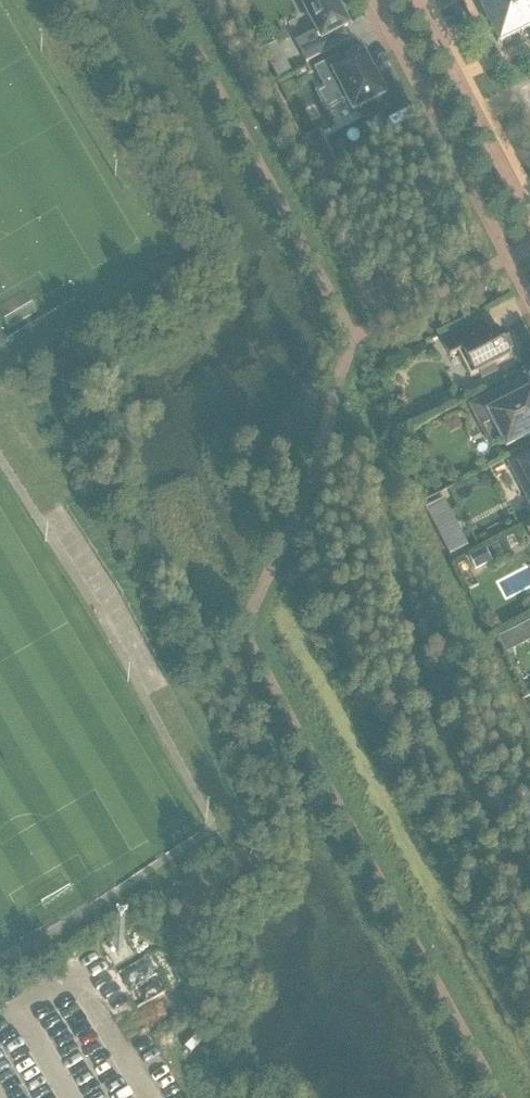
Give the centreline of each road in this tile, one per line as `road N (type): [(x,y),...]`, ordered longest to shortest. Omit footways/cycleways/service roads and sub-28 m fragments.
road 1 (residential): [(375,0),(529,297)]
road 2 (residential): [(529,218),(456,77)]

